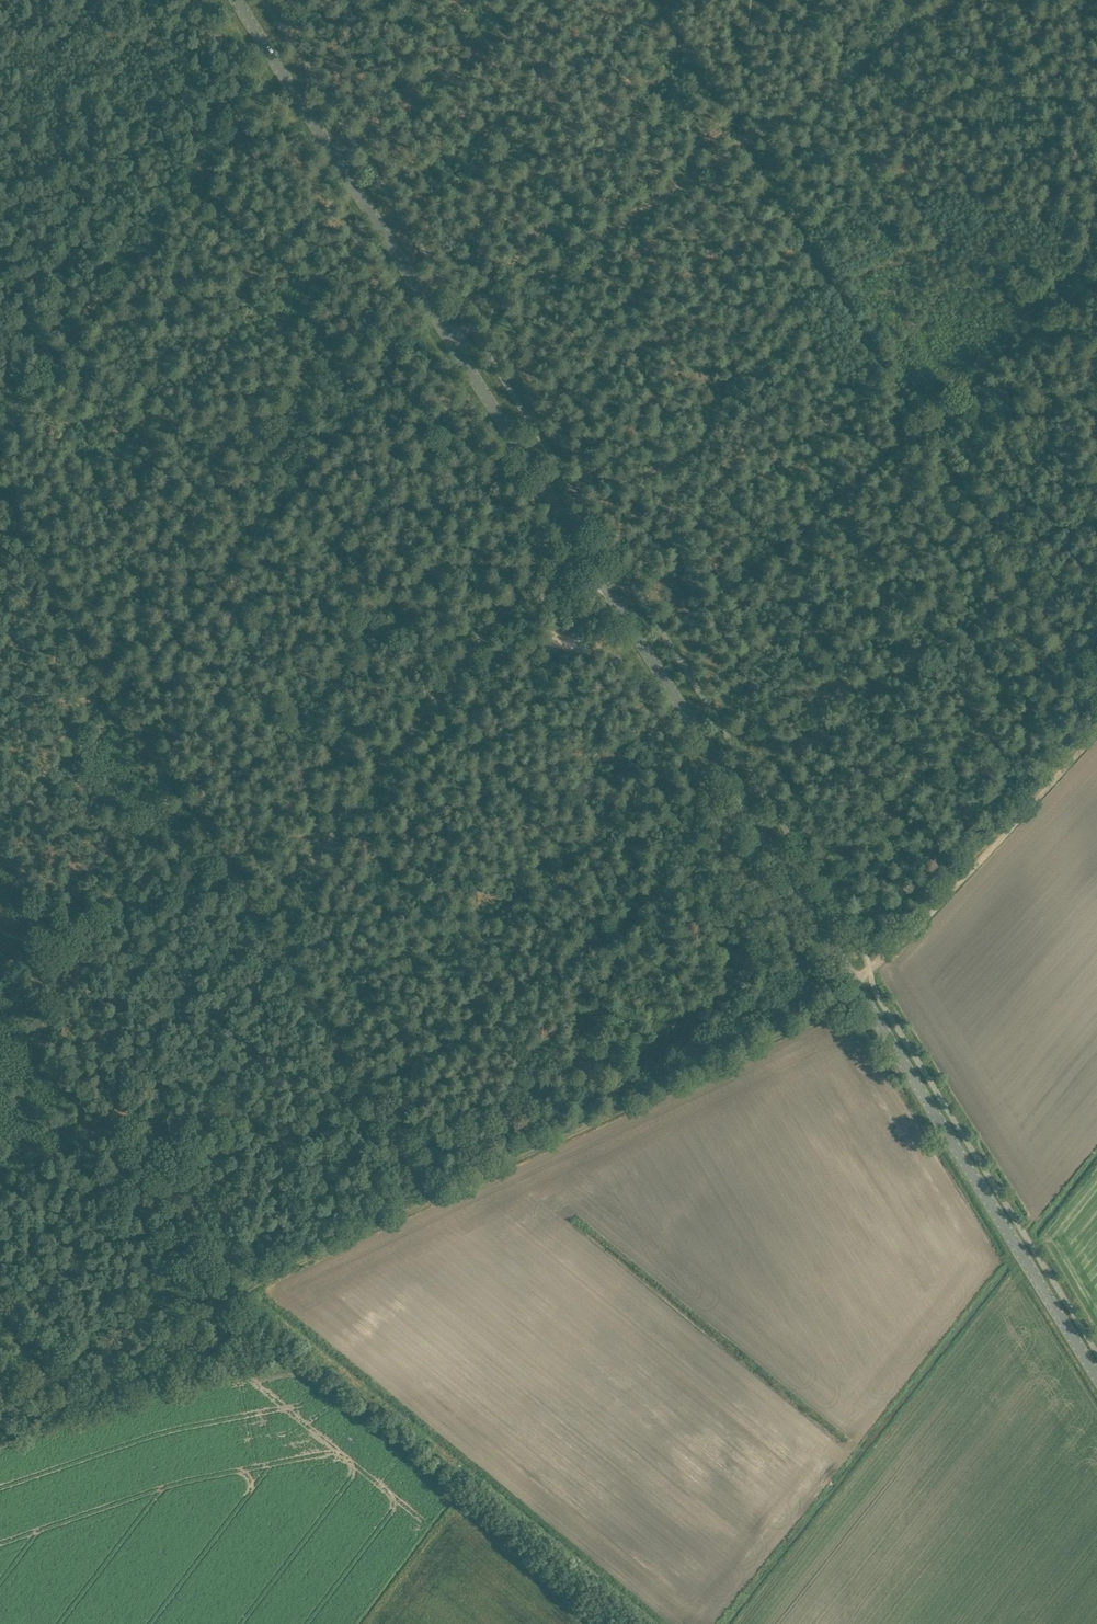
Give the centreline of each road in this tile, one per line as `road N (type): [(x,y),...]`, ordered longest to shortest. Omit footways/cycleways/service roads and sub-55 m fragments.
road 1 (tertiary): [(1096,1374),(237,0)]
road 2 (track): [(0,1418),(167,1359),(248,1288),(680,1084),(857,988),(1096,728)]
road 3 (track): [(1096,698),(654,0)]
road 4 (track): [(260,1281),(219,1265),(22,957)]
road 5 (track): [(205,833),(0,500)]
road 6 (track): [(433,1200),(262,925)]

